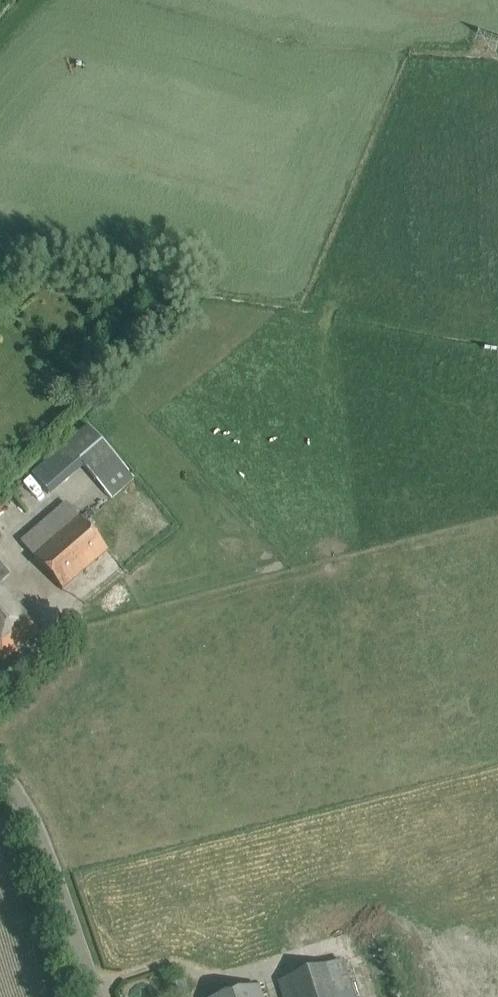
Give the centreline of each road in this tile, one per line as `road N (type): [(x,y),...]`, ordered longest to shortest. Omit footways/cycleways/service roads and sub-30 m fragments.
road 1 (unclassified): [(87,996),(23,821),(0,785)]

